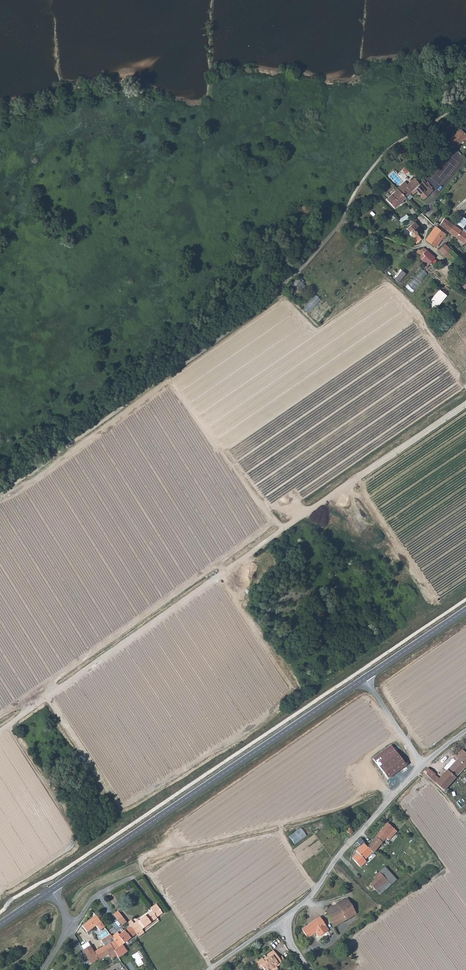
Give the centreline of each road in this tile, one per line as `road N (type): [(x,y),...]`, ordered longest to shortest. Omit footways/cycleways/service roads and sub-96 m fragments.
road 1 (track): [(0,492),(269,298),(334,230),(388,149),(465,98)]
road 2 (track): [(0,731),(465,402)]
road 3 (secondary): [(364,678),(51,890)]
road 4 (unclassified): [(211,969),(308,899),(424,763)]
road 5 (unclassified): [(342,218),(465,268)]
road 6 (secondary): [(465,609),(364,678)]

